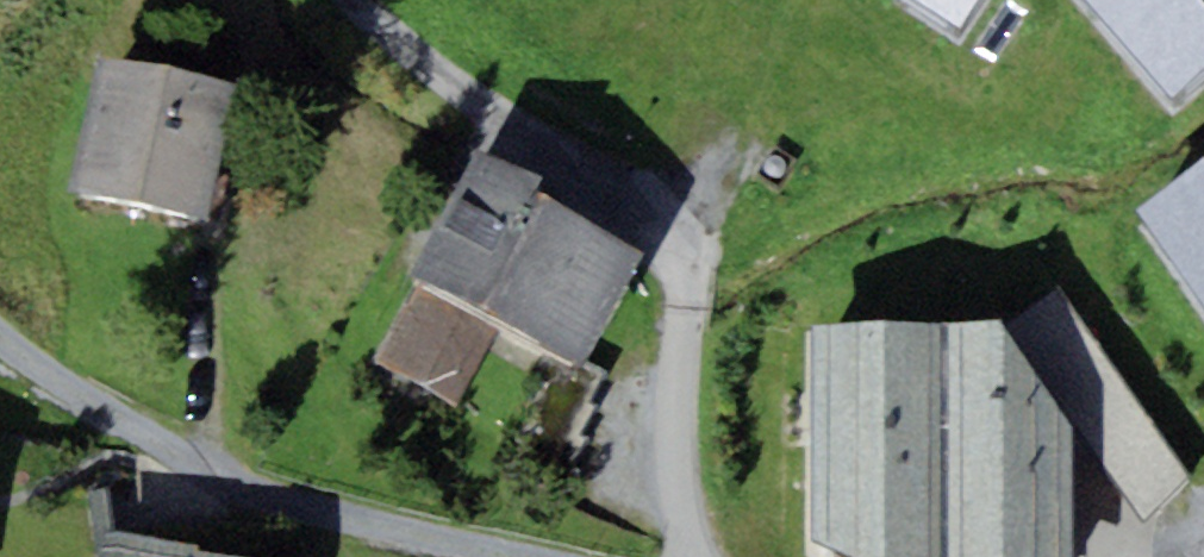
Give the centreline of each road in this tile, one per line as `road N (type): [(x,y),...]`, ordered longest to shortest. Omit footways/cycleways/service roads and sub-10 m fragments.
road 1 (residential): [(696,556),(678,443),(682,274),(668,232),(642,204),(510,133),(414,62),(349,0)]
road 2 (residential): [(510,556),(268,496),(120,423),(0,338)]

